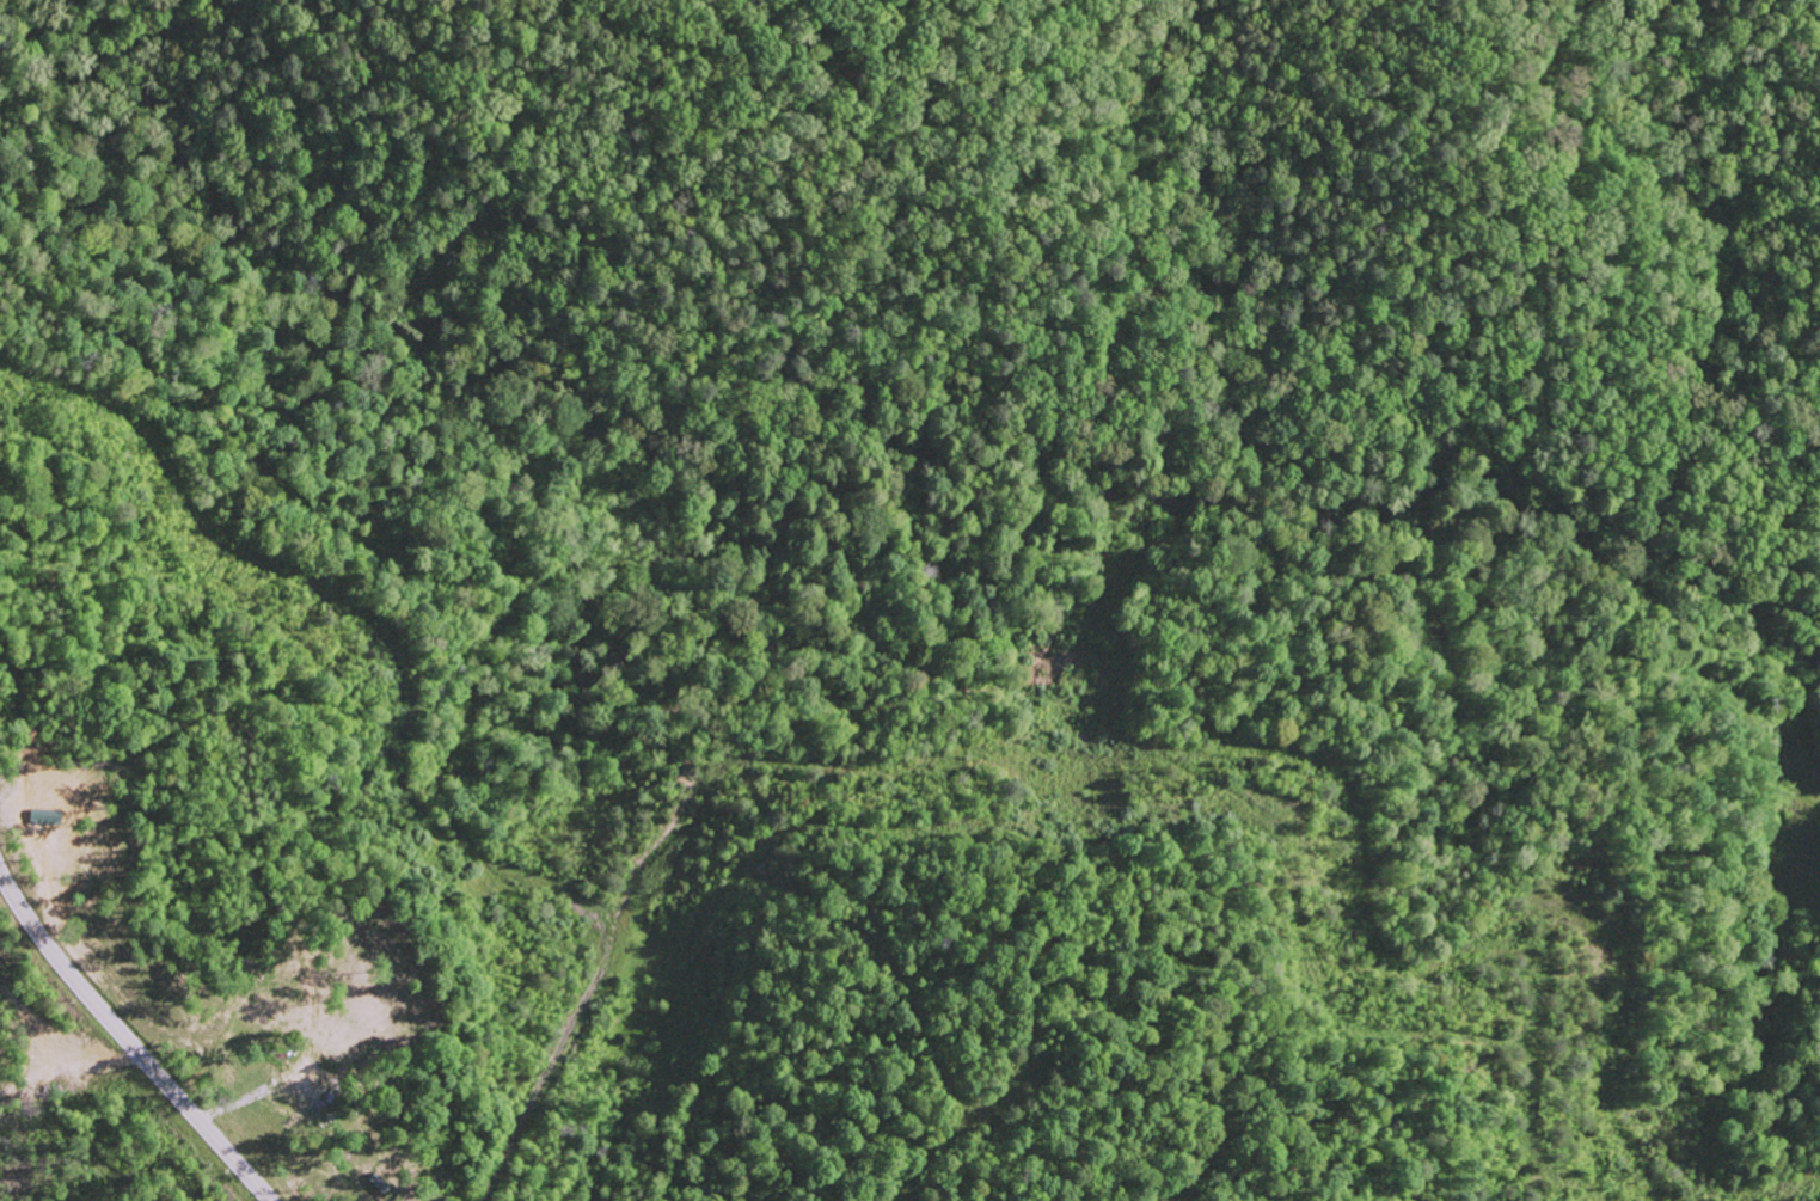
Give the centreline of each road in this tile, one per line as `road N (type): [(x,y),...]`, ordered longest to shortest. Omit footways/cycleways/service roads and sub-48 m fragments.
road 1 (tertiary): [(272,1200),(69,969),(0,864)]
road 2 (residential): [(0,1075),(110,1016)]

